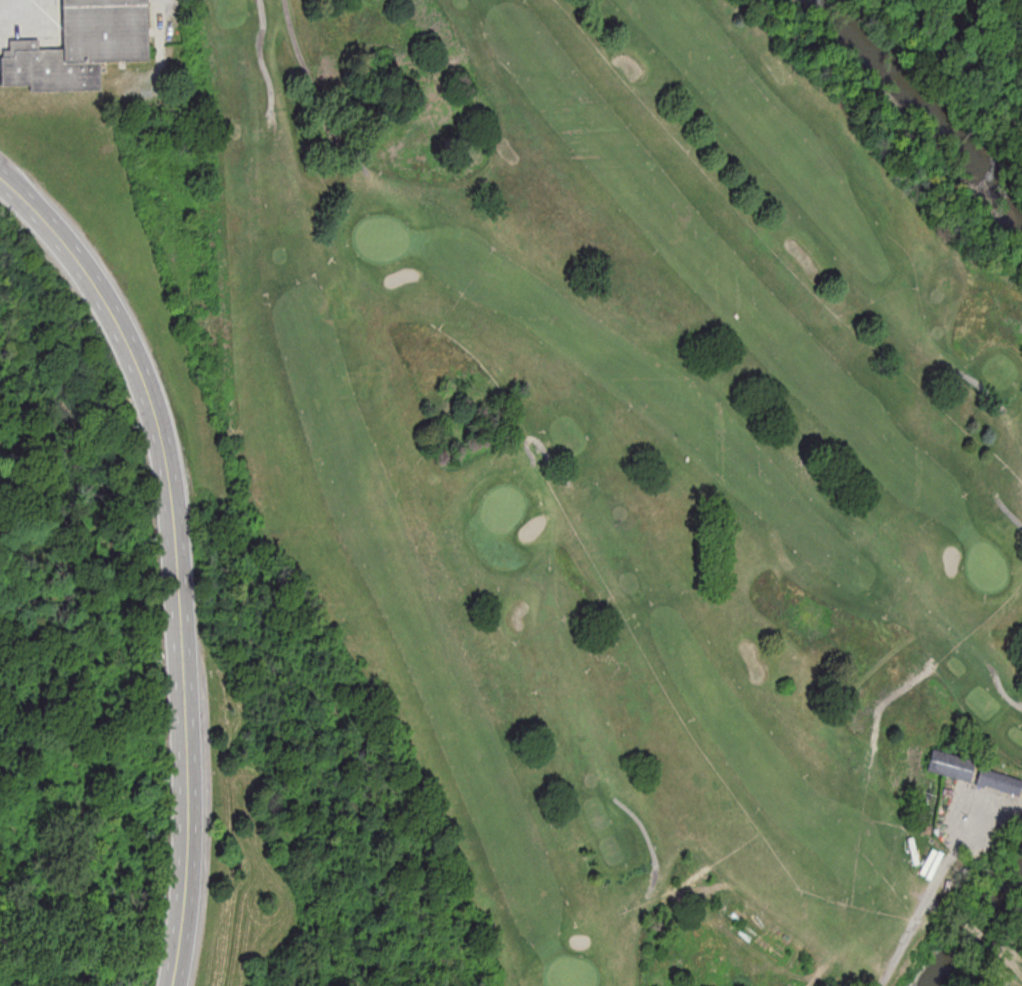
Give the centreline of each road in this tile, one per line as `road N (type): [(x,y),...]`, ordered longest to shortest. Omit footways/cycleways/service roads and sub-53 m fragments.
road 1 (secondary): [(0,179),(96,293),(127,353),(162,461),(175,554),(182,750),(180,897),(168,985)]

